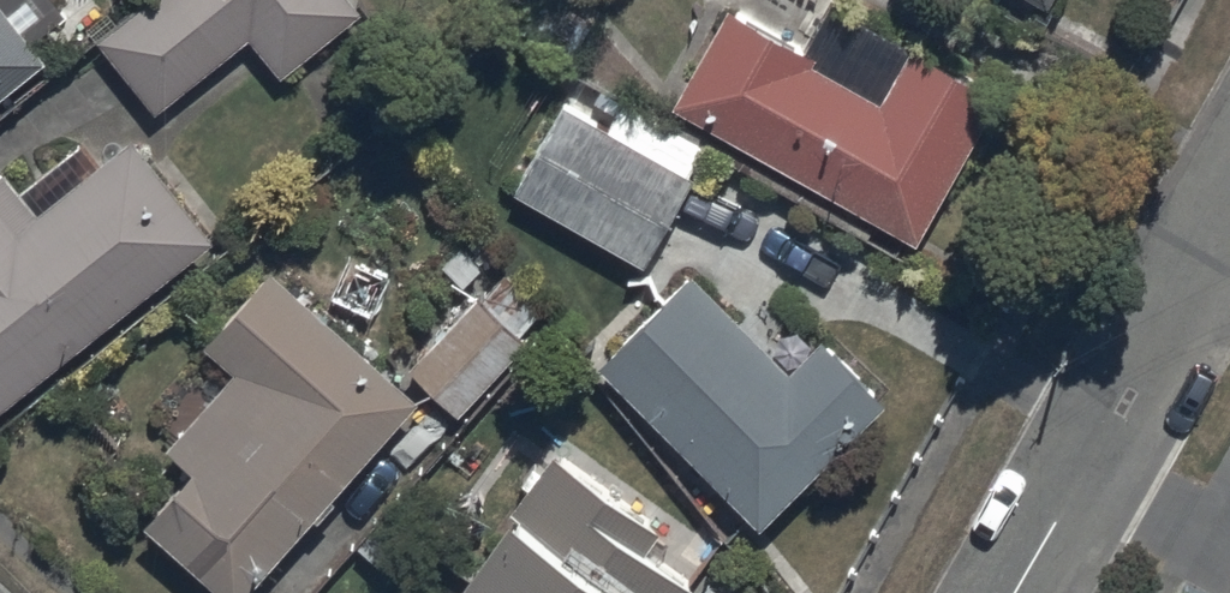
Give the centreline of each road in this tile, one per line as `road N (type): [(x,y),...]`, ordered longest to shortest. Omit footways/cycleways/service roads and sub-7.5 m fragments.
road 1 (residential): [(1017,592),(1229,214)]

